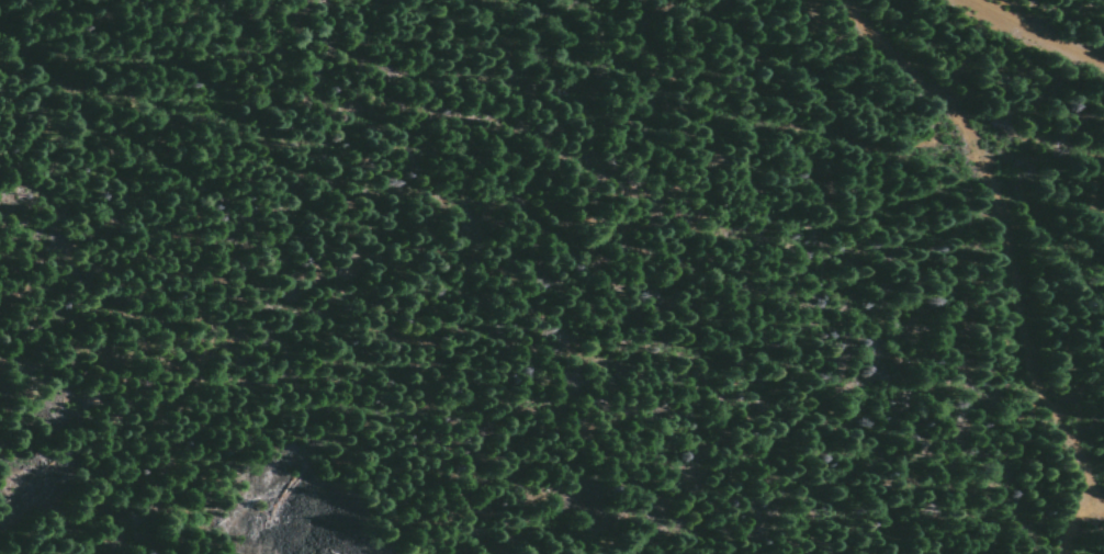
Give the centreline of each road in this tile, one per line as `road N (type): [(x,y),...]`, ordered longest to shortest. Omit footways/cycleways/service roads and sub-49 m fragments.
road 1 (track): [(1103,68),(963,0)]

